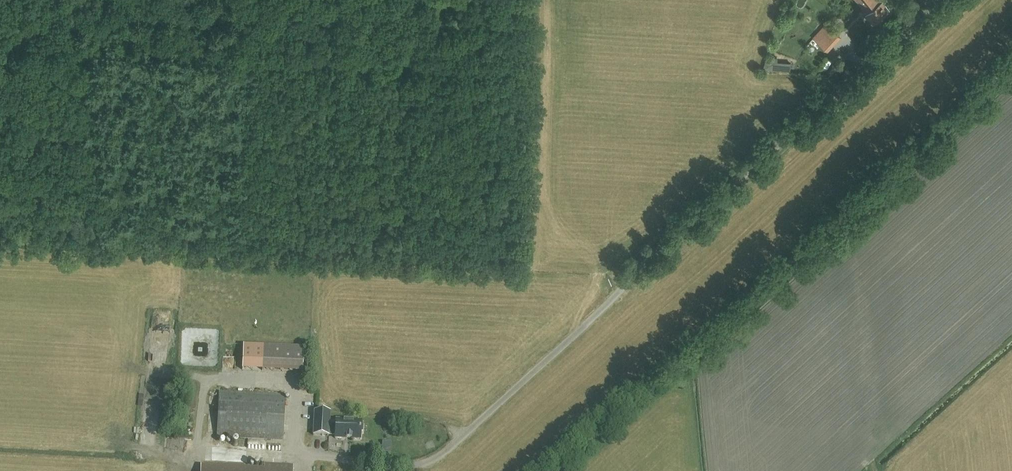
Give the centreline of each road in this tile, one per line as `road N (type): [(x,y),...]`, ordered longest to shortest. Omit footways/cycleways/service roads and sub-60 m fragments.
road 1 (track): [(340,458),(416,464),(441,454),(940,0)]
road 2 (track): [(1011,63),(559,470)]

